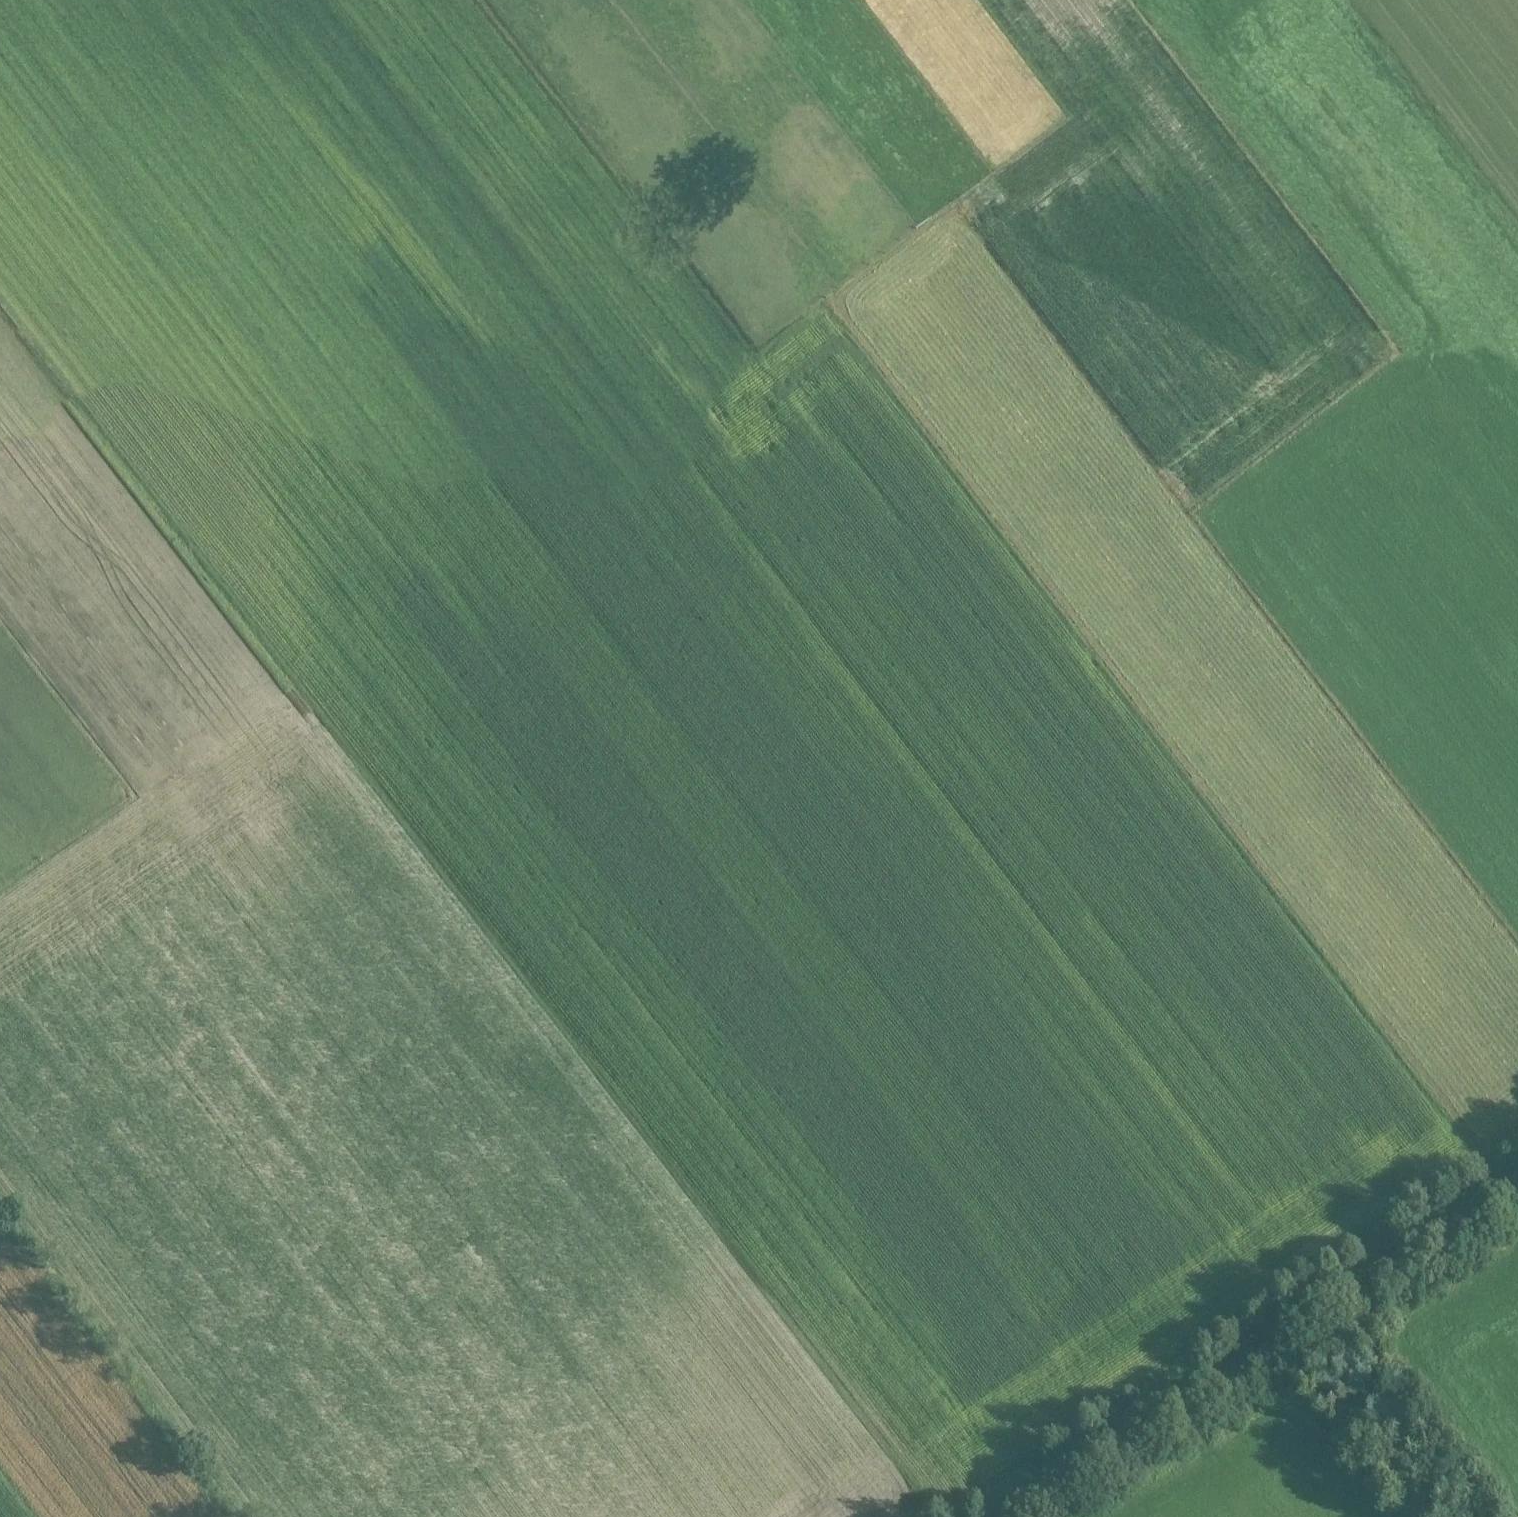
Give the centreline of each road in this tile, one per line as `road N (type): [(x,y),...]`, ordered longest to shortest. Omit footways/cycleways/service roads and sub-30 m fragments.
road 1 (unclassified): [(1028,1516),(1517,1193)]

